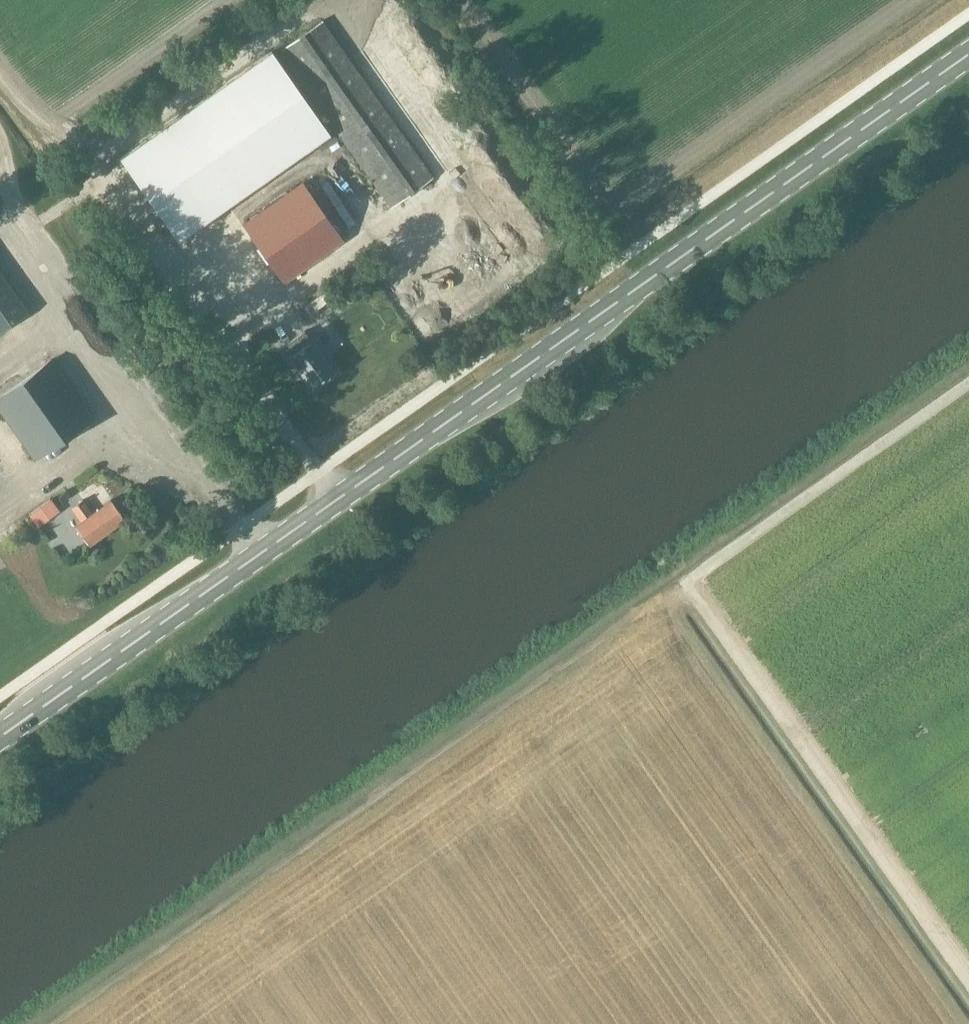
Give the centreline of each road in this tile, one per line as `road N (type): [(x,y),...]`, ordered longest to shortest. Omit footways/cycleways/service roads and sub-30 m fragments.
road 1 (primary): [(0,737),(968,54)]

